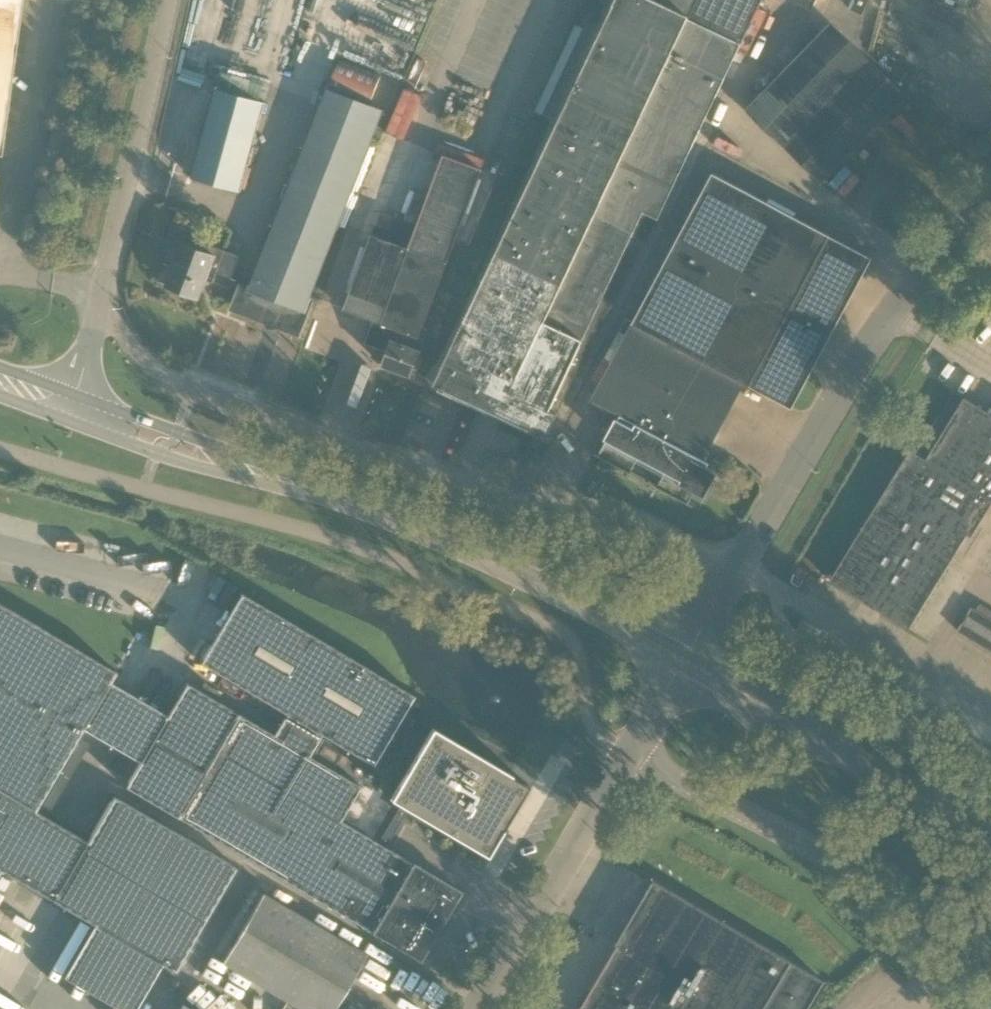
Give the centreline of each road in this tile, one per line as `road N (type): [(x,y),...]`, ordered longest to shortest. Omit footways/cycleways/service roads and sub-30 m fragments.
road 1 (unclassified): [(743,565),(619,514),(499,502),(193,392),(139,355),(98,308)]
road 2 (unclassified): [(990,1008),(953,984),(820,852),(630,758)]
road 3 (unclassified): [(743,565),(888,318),(990,203)]
road 4 (primary): [(684,660),(460,548),(323,493)]
road 5 (primary): [(990,845),(684,660)]
road 6 (tertiary): [(98,308),(170,0)]
road 7 (unclassified): [(482,1008),(630,758)]
road 8 (unclassified): [(990,716),(743,565)]
road 9 (primary): [(323,493),(75,394)]
road 10 (primary): [(68,420),(192,465),(323,493)]

